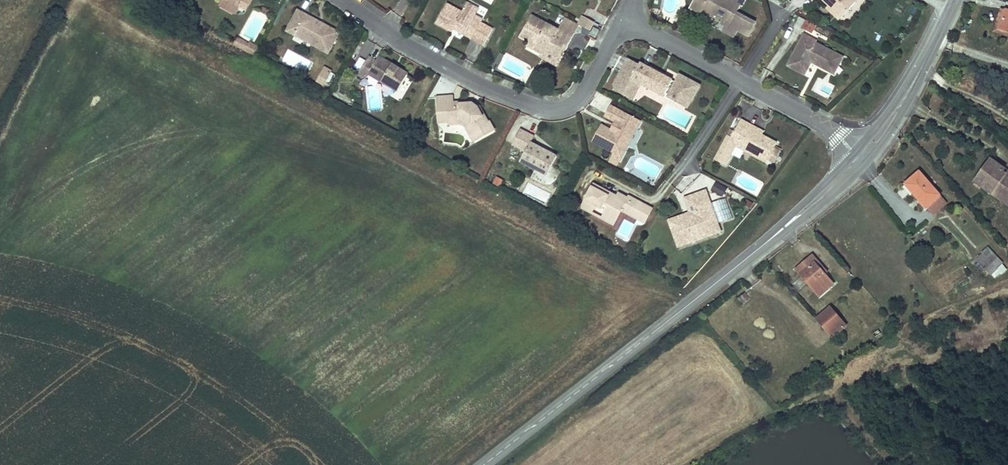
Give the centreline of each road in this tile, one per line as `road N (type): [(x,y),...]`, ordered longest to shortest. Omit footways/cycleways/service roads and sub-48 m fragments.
road 1 (secondary): [(861,159),(484,464)]
road 2 (residential): [(626,18),(579,99),(545,110),(415,51),(341,0)]
road 3 (residential): [(861,159),(816,122),(626,18)]
road 4 (secondary): [(950,10),(861,159)]

